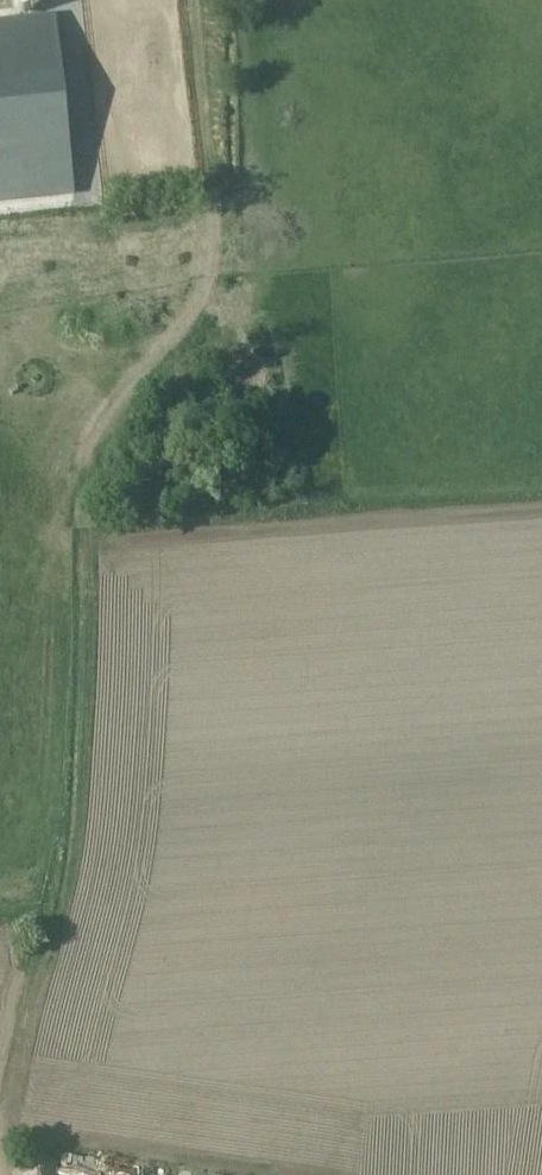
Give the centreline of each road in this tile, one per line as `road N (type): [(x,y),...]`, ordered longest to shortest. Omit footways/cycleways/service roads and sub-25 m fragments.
road 1 (track): [(194,0),(218,194),(199,289),(95,453),(69,820),(17,1017)]

